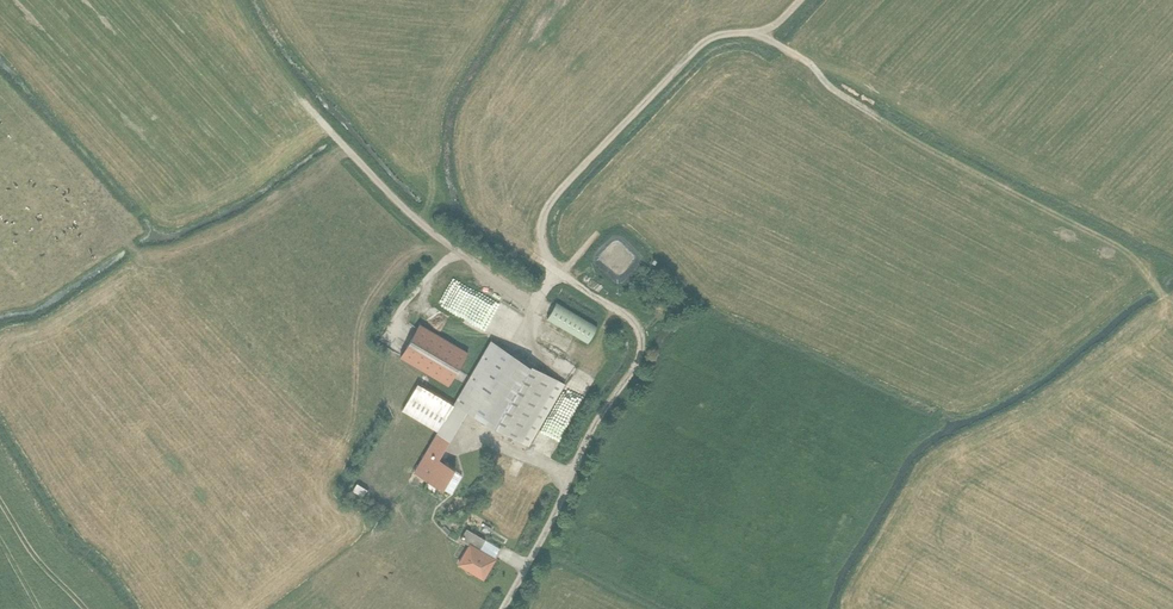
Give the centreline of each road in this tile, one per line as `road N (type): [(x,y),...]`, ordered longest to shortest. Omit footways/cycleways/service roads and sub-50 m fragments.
road 1 (unclassified): [(483,608),(619,347)]

